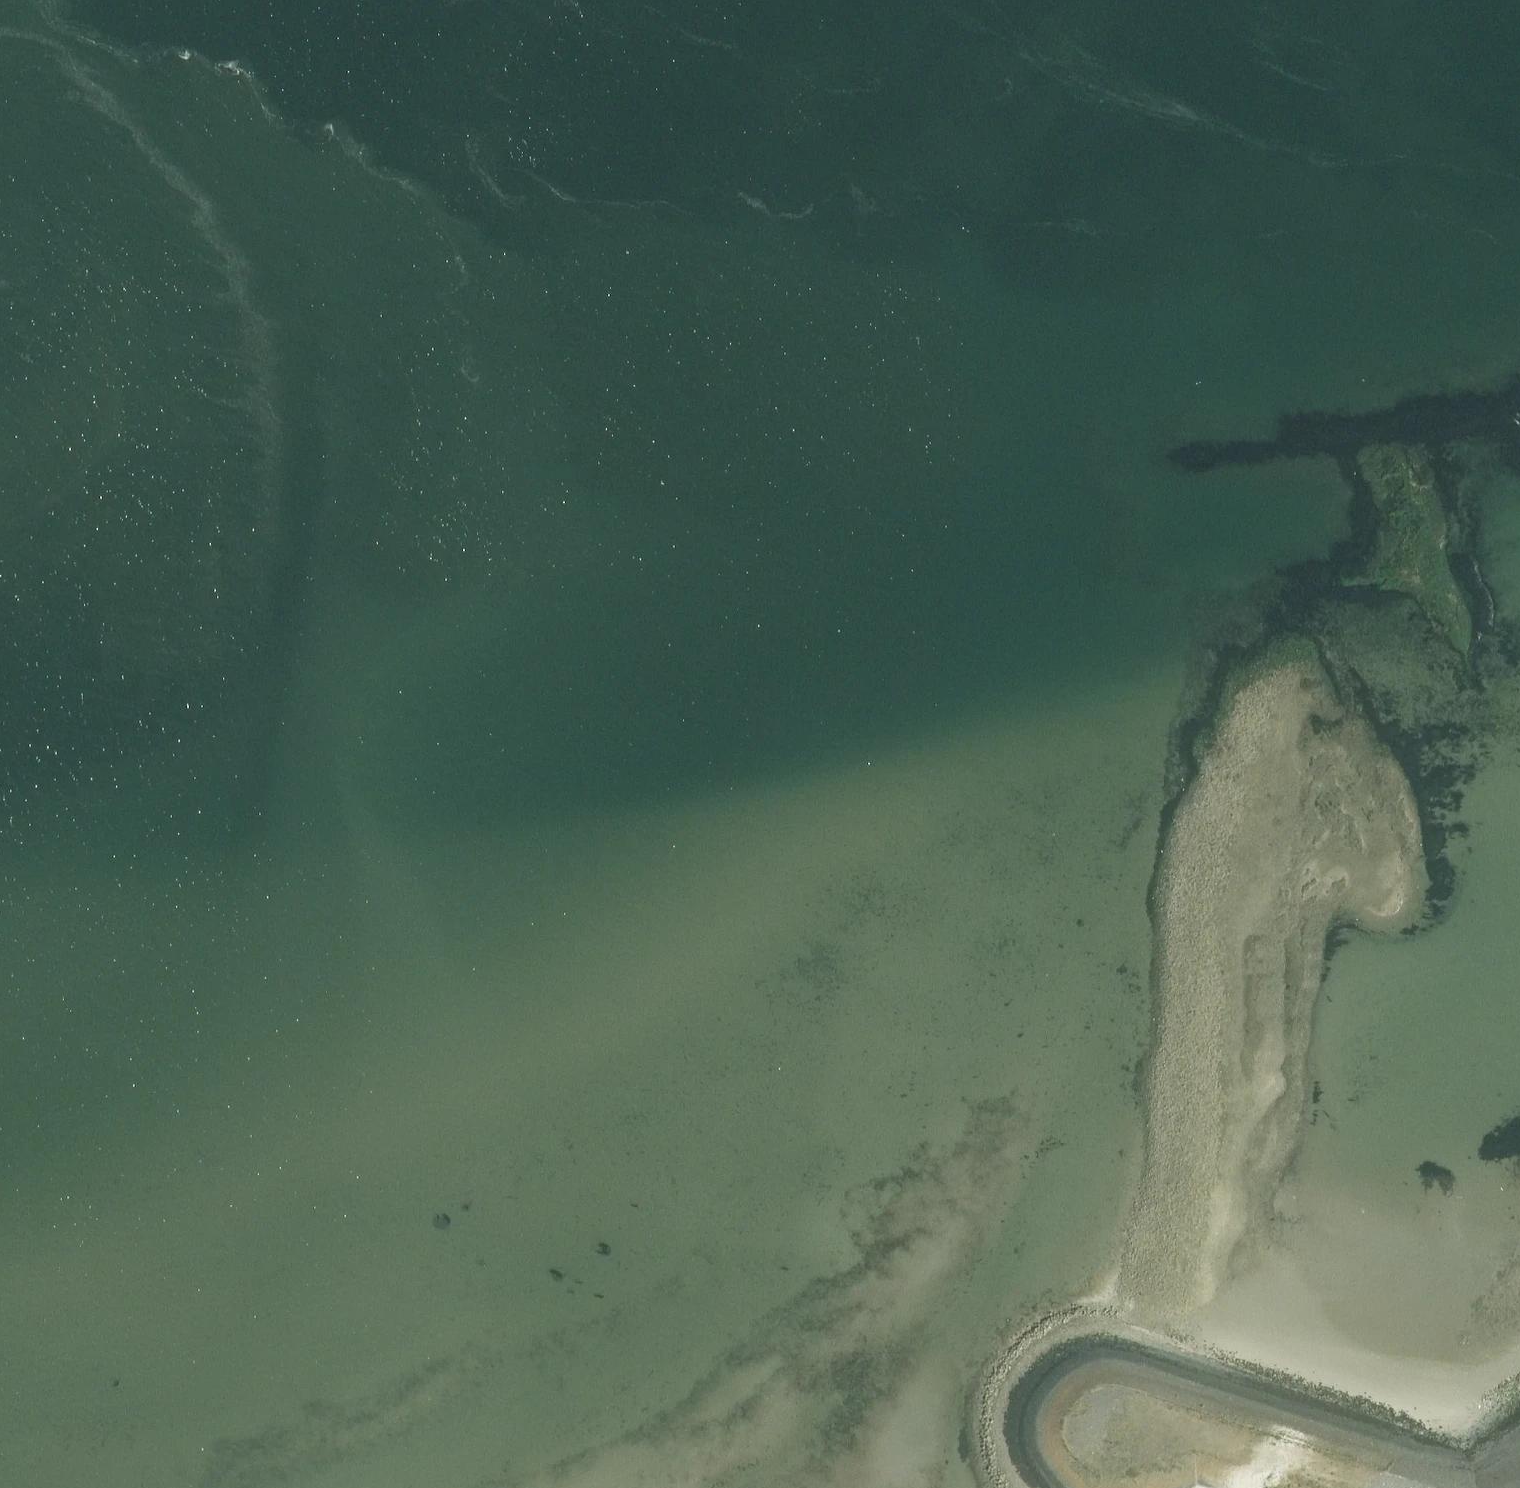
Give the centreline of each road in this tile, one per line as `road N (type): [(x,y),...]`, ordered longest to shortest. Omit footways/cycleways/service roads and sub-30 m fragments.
road 1 (track): [(1117,1401),(1417,1487)]

